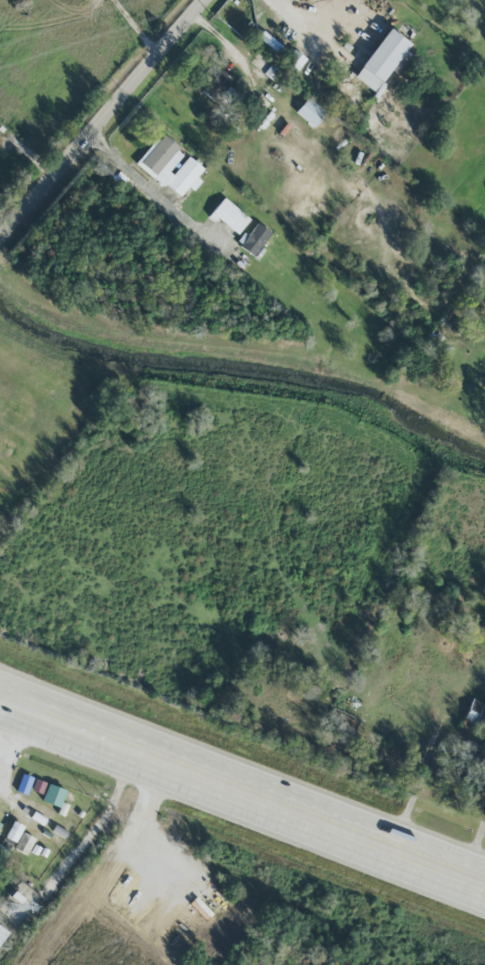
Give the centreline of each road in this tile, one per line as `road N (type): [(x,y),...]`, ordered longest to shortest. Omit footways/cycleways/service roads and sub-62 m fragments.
road 1 (primary): [(0,701),(484,890)]
road 2 (tertiary): [(0,237),(206,0)]
road 3 (residential): [(484,247),(388,162)]

